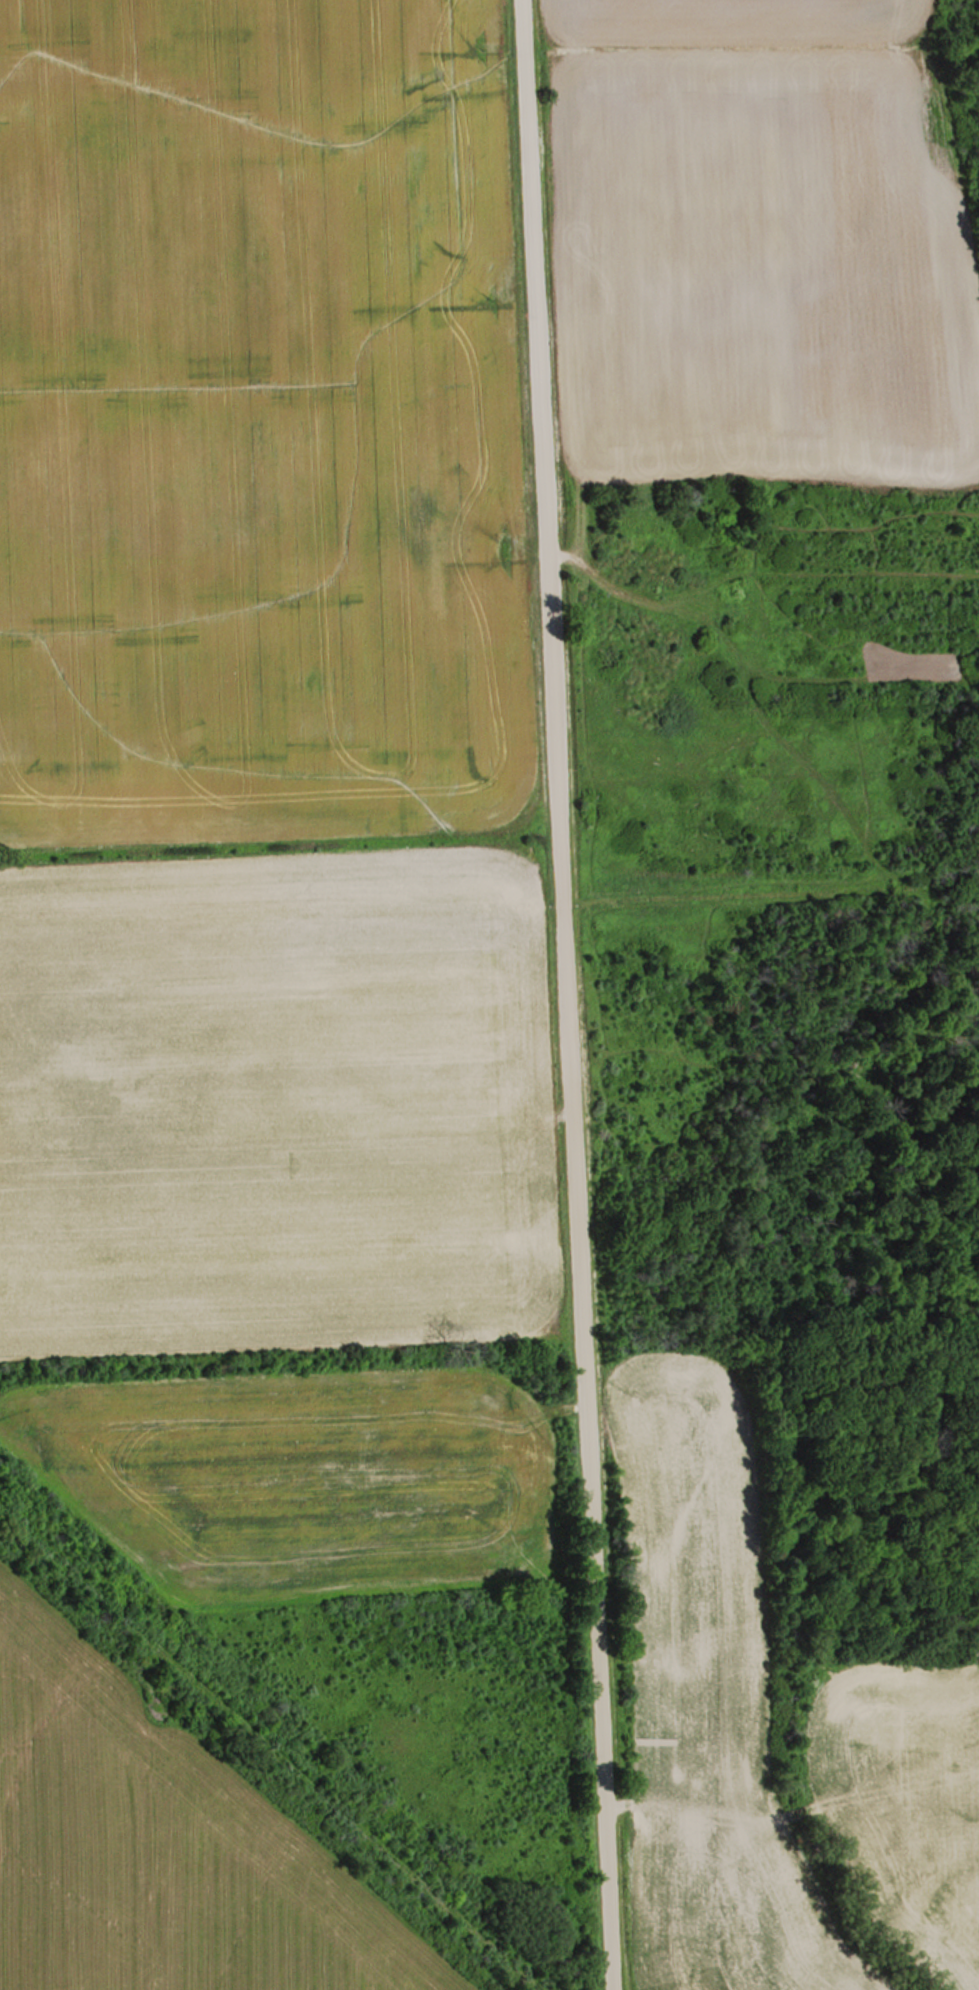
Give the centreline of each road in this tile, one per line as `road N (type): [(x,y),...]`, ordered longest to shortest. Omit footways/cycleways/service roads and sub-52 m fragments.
road 1 (residential): [(612,1989),(518,0)]

